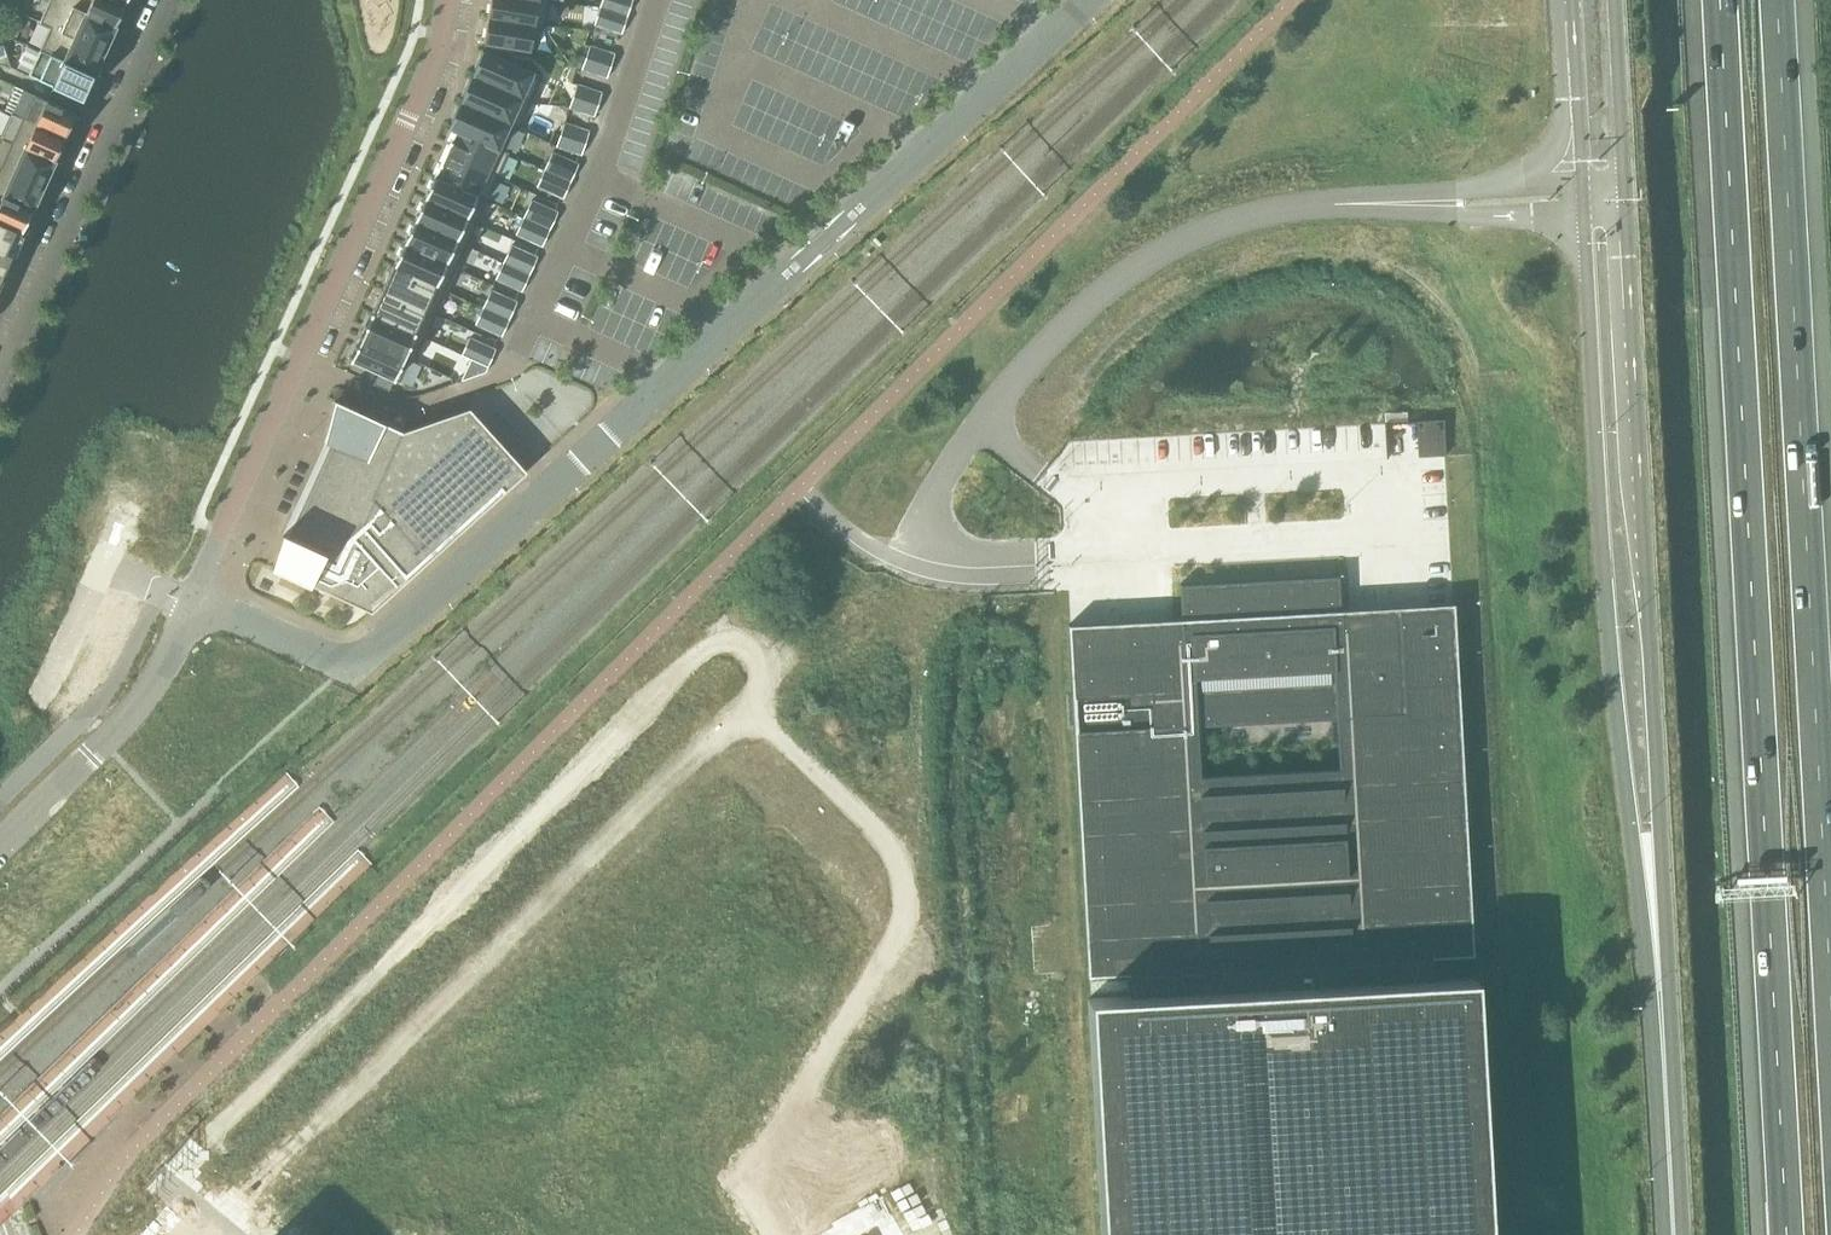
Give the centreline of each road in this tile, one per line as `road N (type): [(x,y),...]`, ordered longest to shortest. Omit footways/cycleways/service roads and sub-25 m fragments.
road 1 (motorway): [(1719,0),(1787,1234)]
road 2 (motorway): [(1830,1003),(1777,0)]
road 3 (residential): [(217,1224),(168,1188),(732,623),(776,661)]
road 4 (secondary): [(1661,993),(1661,831),(1625,194)]
road 5 (residential): [(776,661),(751,703),(217,1224)]
road 6 (secondary): [(1585,215),(1608,602),(1632,833),(1661,993)]
road 7 (residential): [(191,601),(436,56),(448,0)]
road 8 (unclassified): [(900,561),(982,421),(1045,346),(1114,283),(1224,225),(1342,203)]
road 9 (unclassified): [(191,601),(328,658),(364,656),(662,389)]
road 10 (unclassified): [(662,389),(1087,0)]
road 11 (unknown): [(776,661),(921,780),(925,840),(903,870),(751,703)]
road 12 (residential): [(662,389),(643,368),(535,318),(596,178),(657,0)]
road 13 (residential): [(776,1234),(745,1175),(905,918),(903,870)]
road 14 (residential): [(168,0),(0,371)]
road 15 (residential): [(0,840),(136,707),(191,601)]
road 16 (unclassified): [(1342,203),(1585,215)]
road 17 (unclassified): [(1583,175),(1342,203)]
road 18 (secondary): [(1661,993),(1674,1234)]
road 19 (secondary): [(1625,194),(1614,0)]
road 20 (secondary): [(1573,0),(1583,175)]
road 21 (unclassified): [(900,561),(776,661)]

